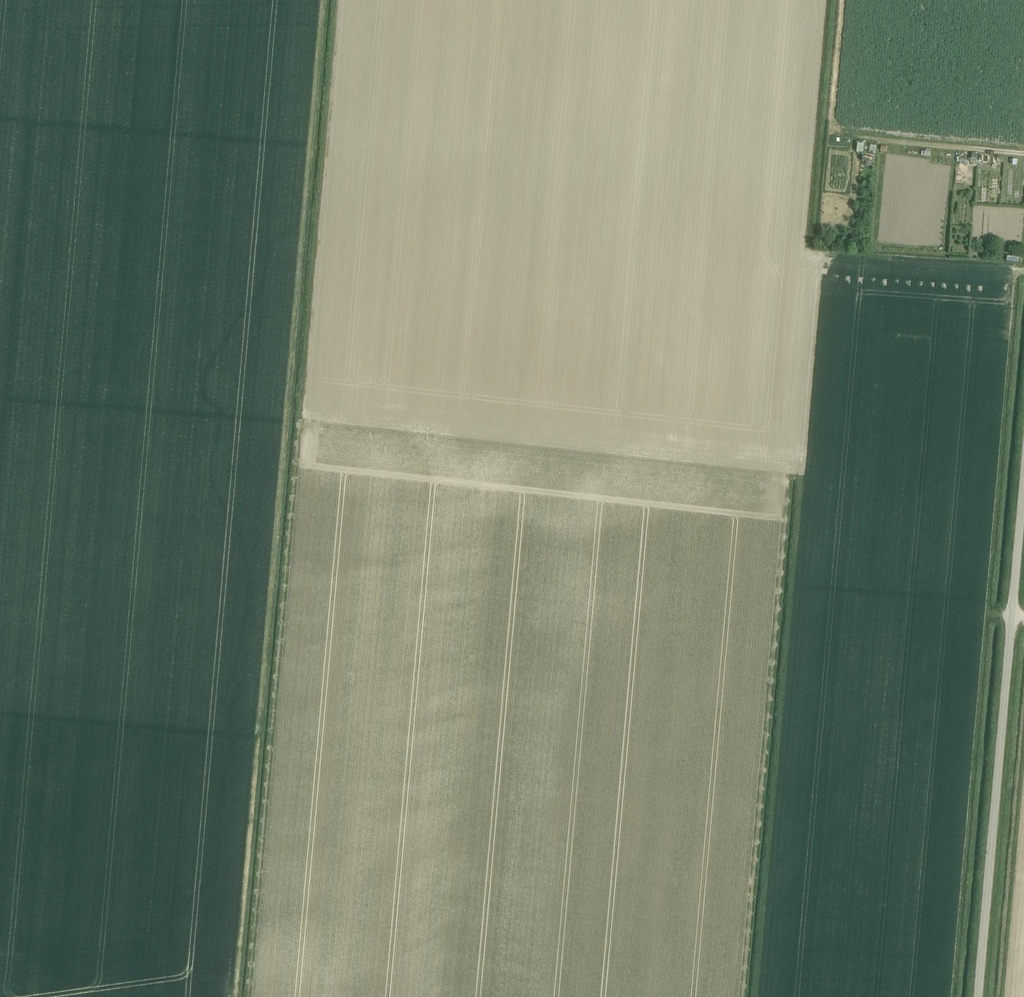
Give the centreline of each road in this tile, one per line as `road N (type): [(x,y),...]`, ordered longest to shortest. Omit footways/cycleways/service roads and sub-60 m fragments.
road 1 (unclassified): [(978,996),(1023,476)]

